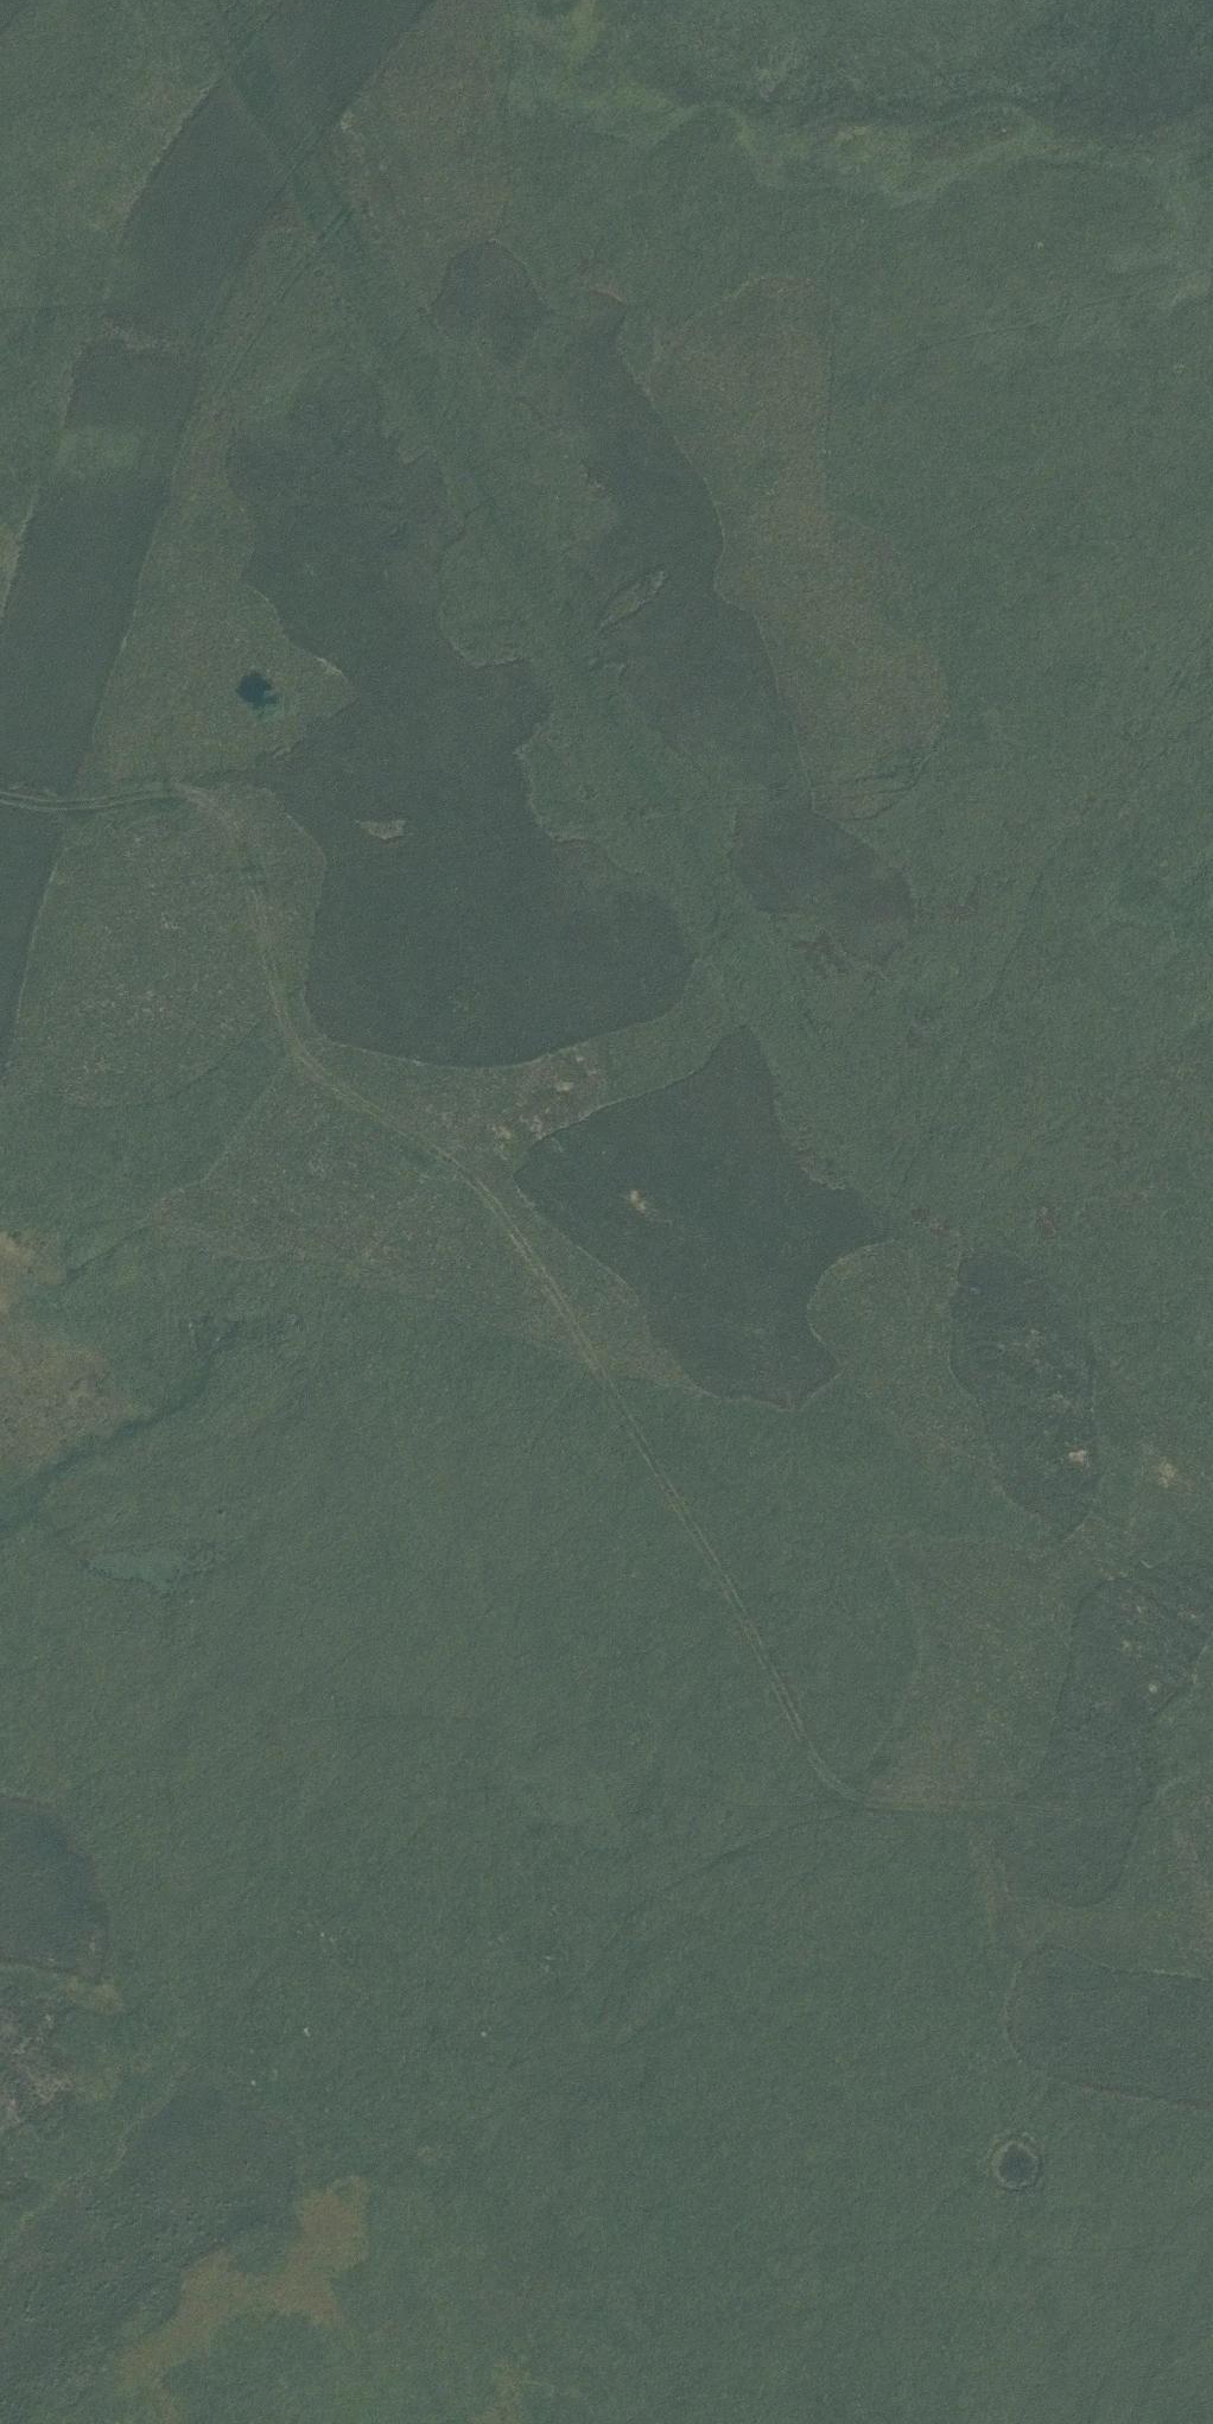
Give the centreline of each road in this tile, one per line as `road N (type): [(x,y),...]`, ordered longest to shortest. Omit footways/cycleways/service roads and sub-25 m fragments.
road 1 (track): [(0,798),(90,815),(118,797),(287,778)]

